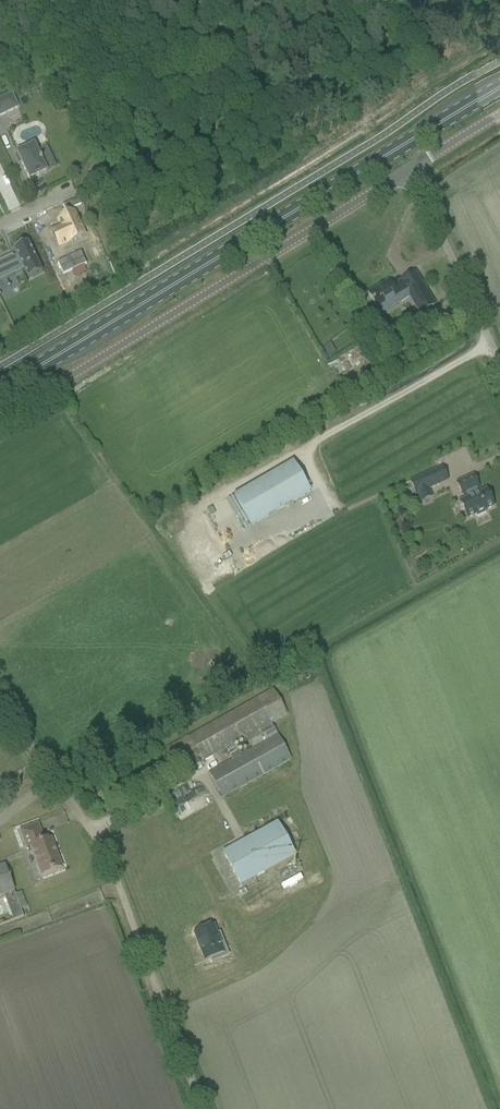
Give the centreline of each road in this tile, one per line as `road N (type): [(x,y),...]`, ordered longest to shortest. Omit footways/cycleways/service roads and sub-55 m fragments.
road 1 (primary): [(0,389),(499,88)]
road 2 (unclassified): [(0,414),(409,171)]
road 3 (track): [(87,821),(205,1108)]
road 4 (unclassified): [(499,366),(409,171)]
road 5 (unclassified): [(87,821),(0,709)]

